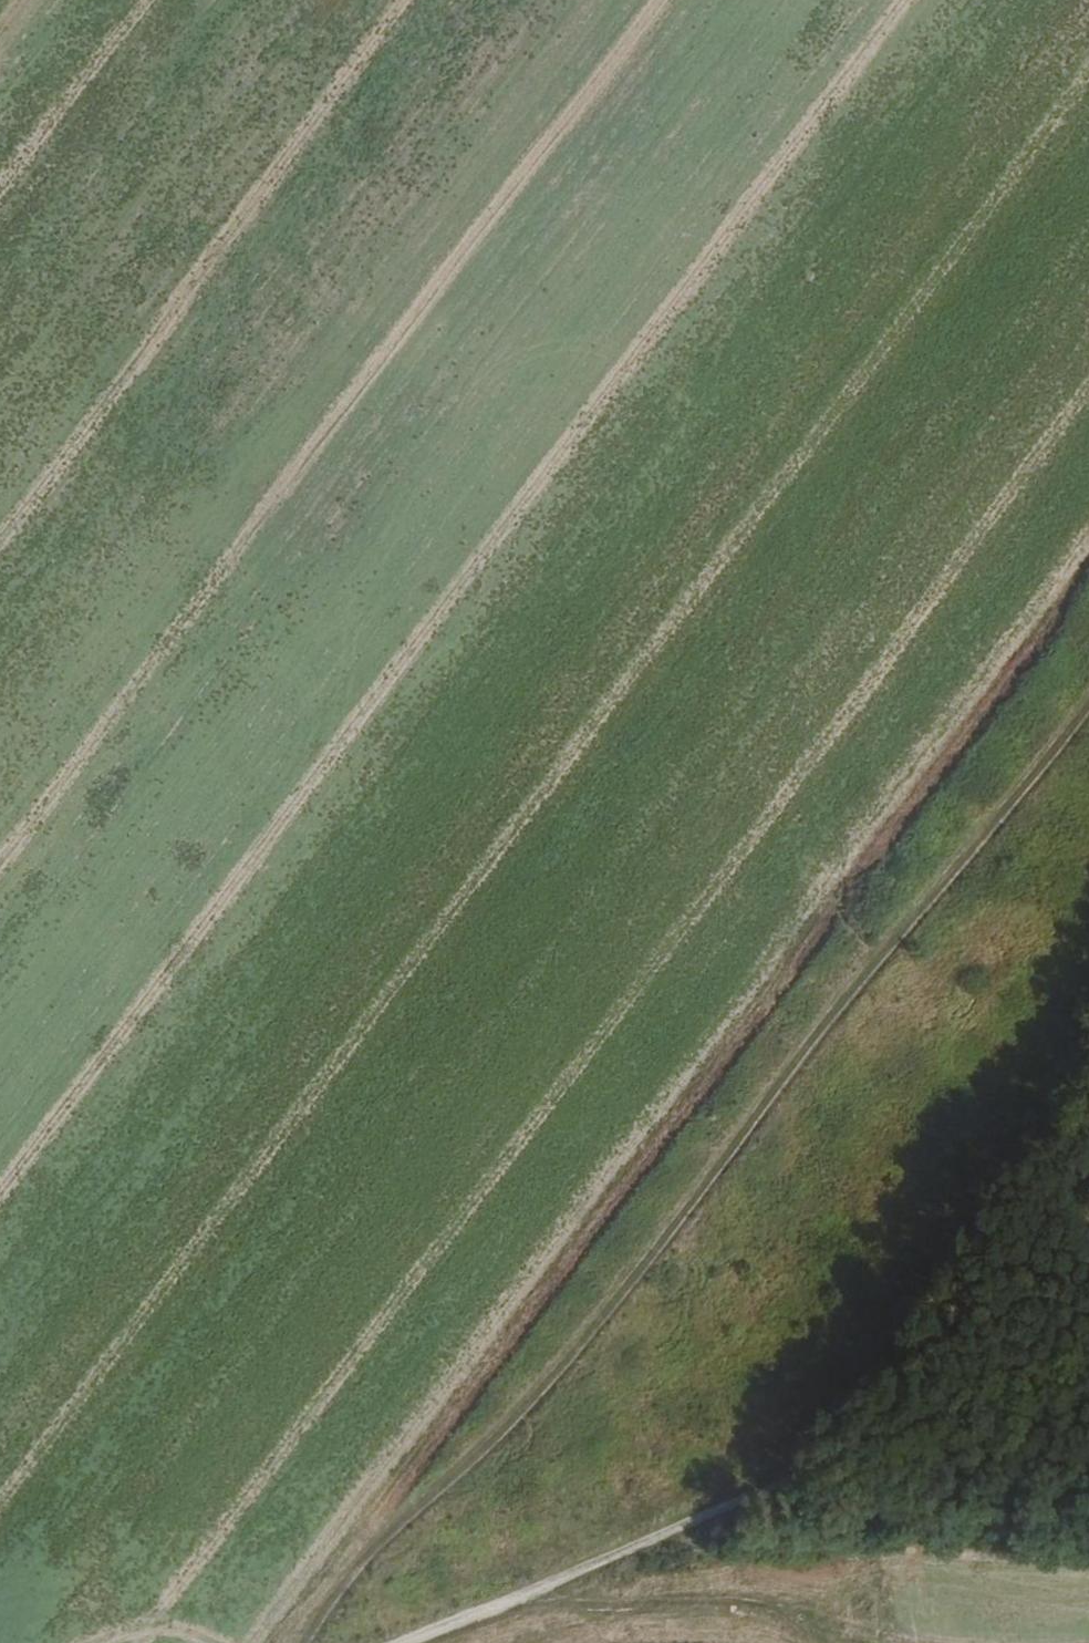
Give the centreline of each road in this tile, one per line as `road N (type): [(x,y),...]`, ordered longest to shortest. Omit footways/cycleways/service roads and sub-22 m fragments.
road 1 (track): [(1088,1349),(1001,1374),(871,1454),(766,1506),(446,1642)]
road 2 (track): [(766,1506),(911,1300),(1048,1013),(1088,963)]

